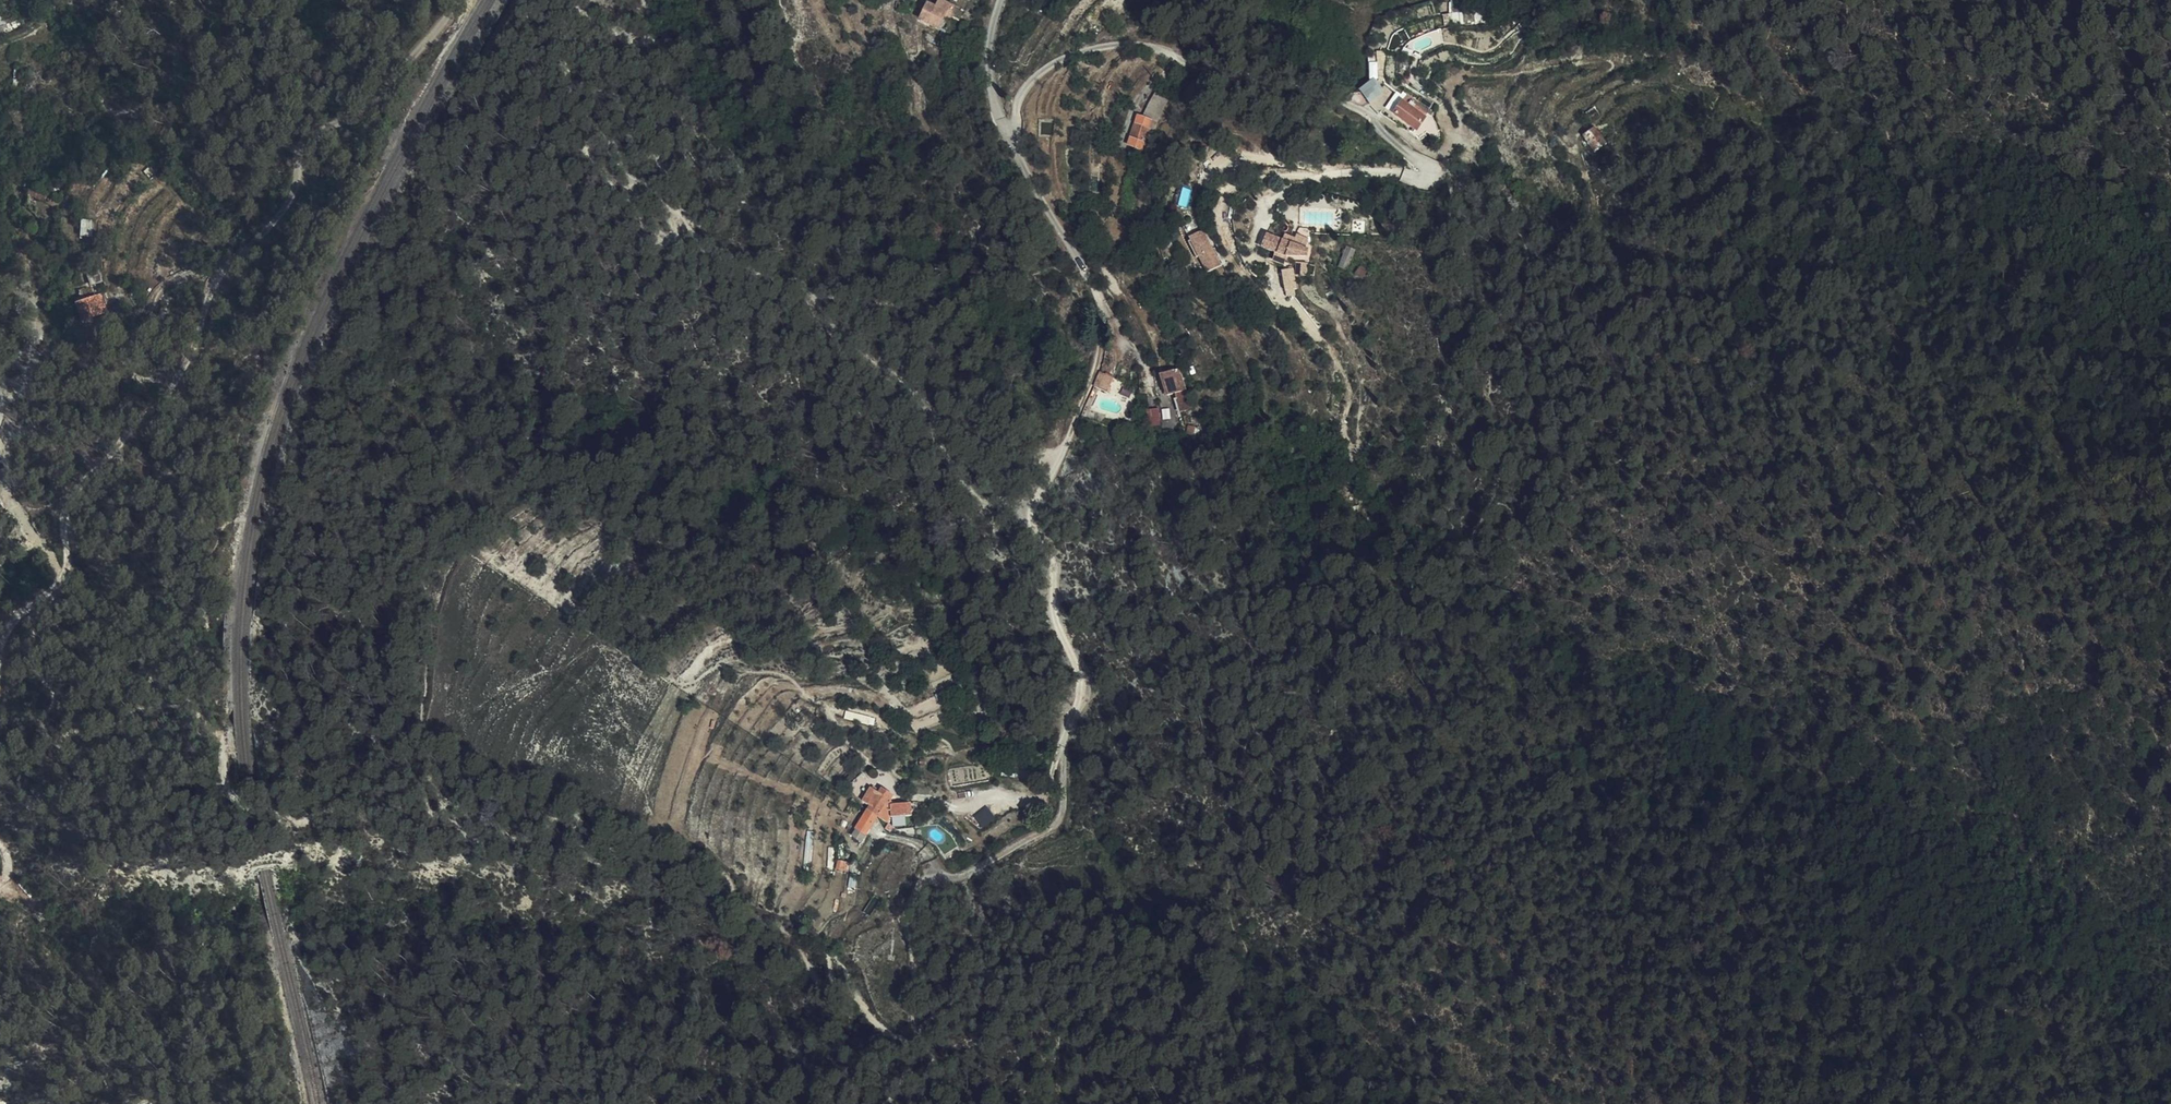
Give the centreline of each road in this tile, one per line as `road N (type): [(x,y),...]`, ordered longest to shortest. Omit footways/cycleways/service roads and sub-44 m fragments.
road 1 (track): [(0,647),(28,604),(64,573),(65,516),(75,494),(177,378),(232,254),(261,237),(290,202),(305,138),(366,110),(459,0)]
road 2 (track): [(925,877),(969,875),(1053,829),(1063,806),(1062,747),(1081,683),(1054,608),(1060,578),(1051,543),(1028,516)]
road 3 (unclassified): [(1103,307),(1000,125),(988,83),(1001,0)]
road 4 (track): [(1028,516),(1095,365),(1103,307)]

